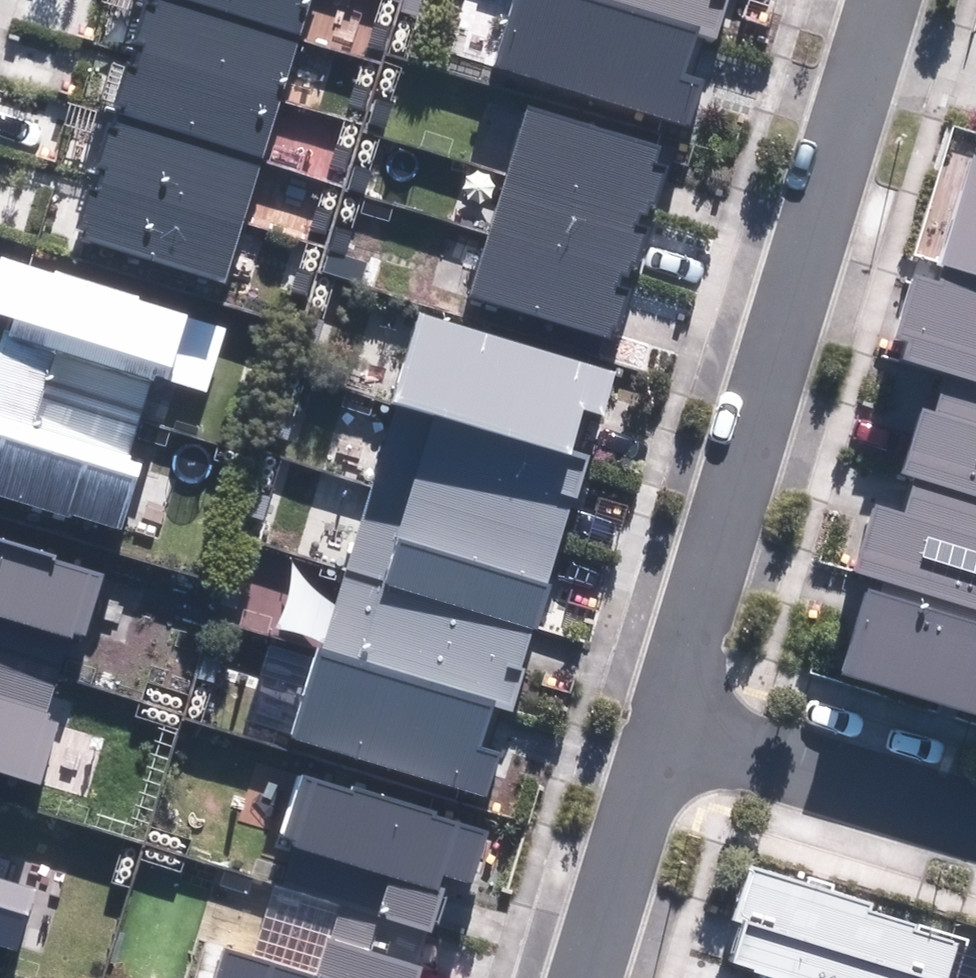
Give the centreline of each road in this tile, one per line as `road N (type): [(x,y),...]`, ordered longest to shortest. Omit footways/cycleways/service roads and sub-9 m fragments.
road 1 (residential): [(865,55),(668,713)]
road 2 (residential): [(668,713),(975,804)]
road 3 (residential): [(668,713),(588,977)]

